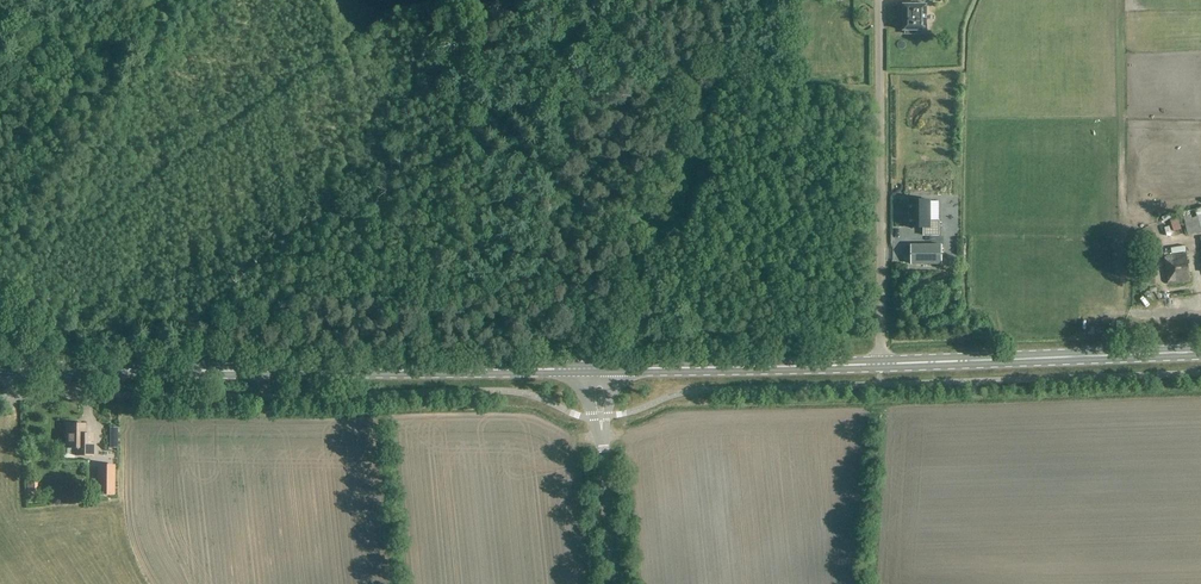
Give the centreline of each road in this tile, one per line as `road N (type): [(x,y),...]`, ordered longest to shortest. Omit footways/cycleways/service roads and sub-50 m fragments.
road 1 (secondary): [(586,369),(0,369)]
road 2 (unclassified): [(881,364),(879,0)]
road 3 (secondary): [(881,364),(1200,352)]
road 4 (track): [(663,336),(647,257),(689,210),(714,99),(727,84)]
road 5 (secondary): [(663,368),(881,364)]
road 6 (tertiary): [(618,583),(601,430)]
road 7 (track): [(880,91),(727,84)]

